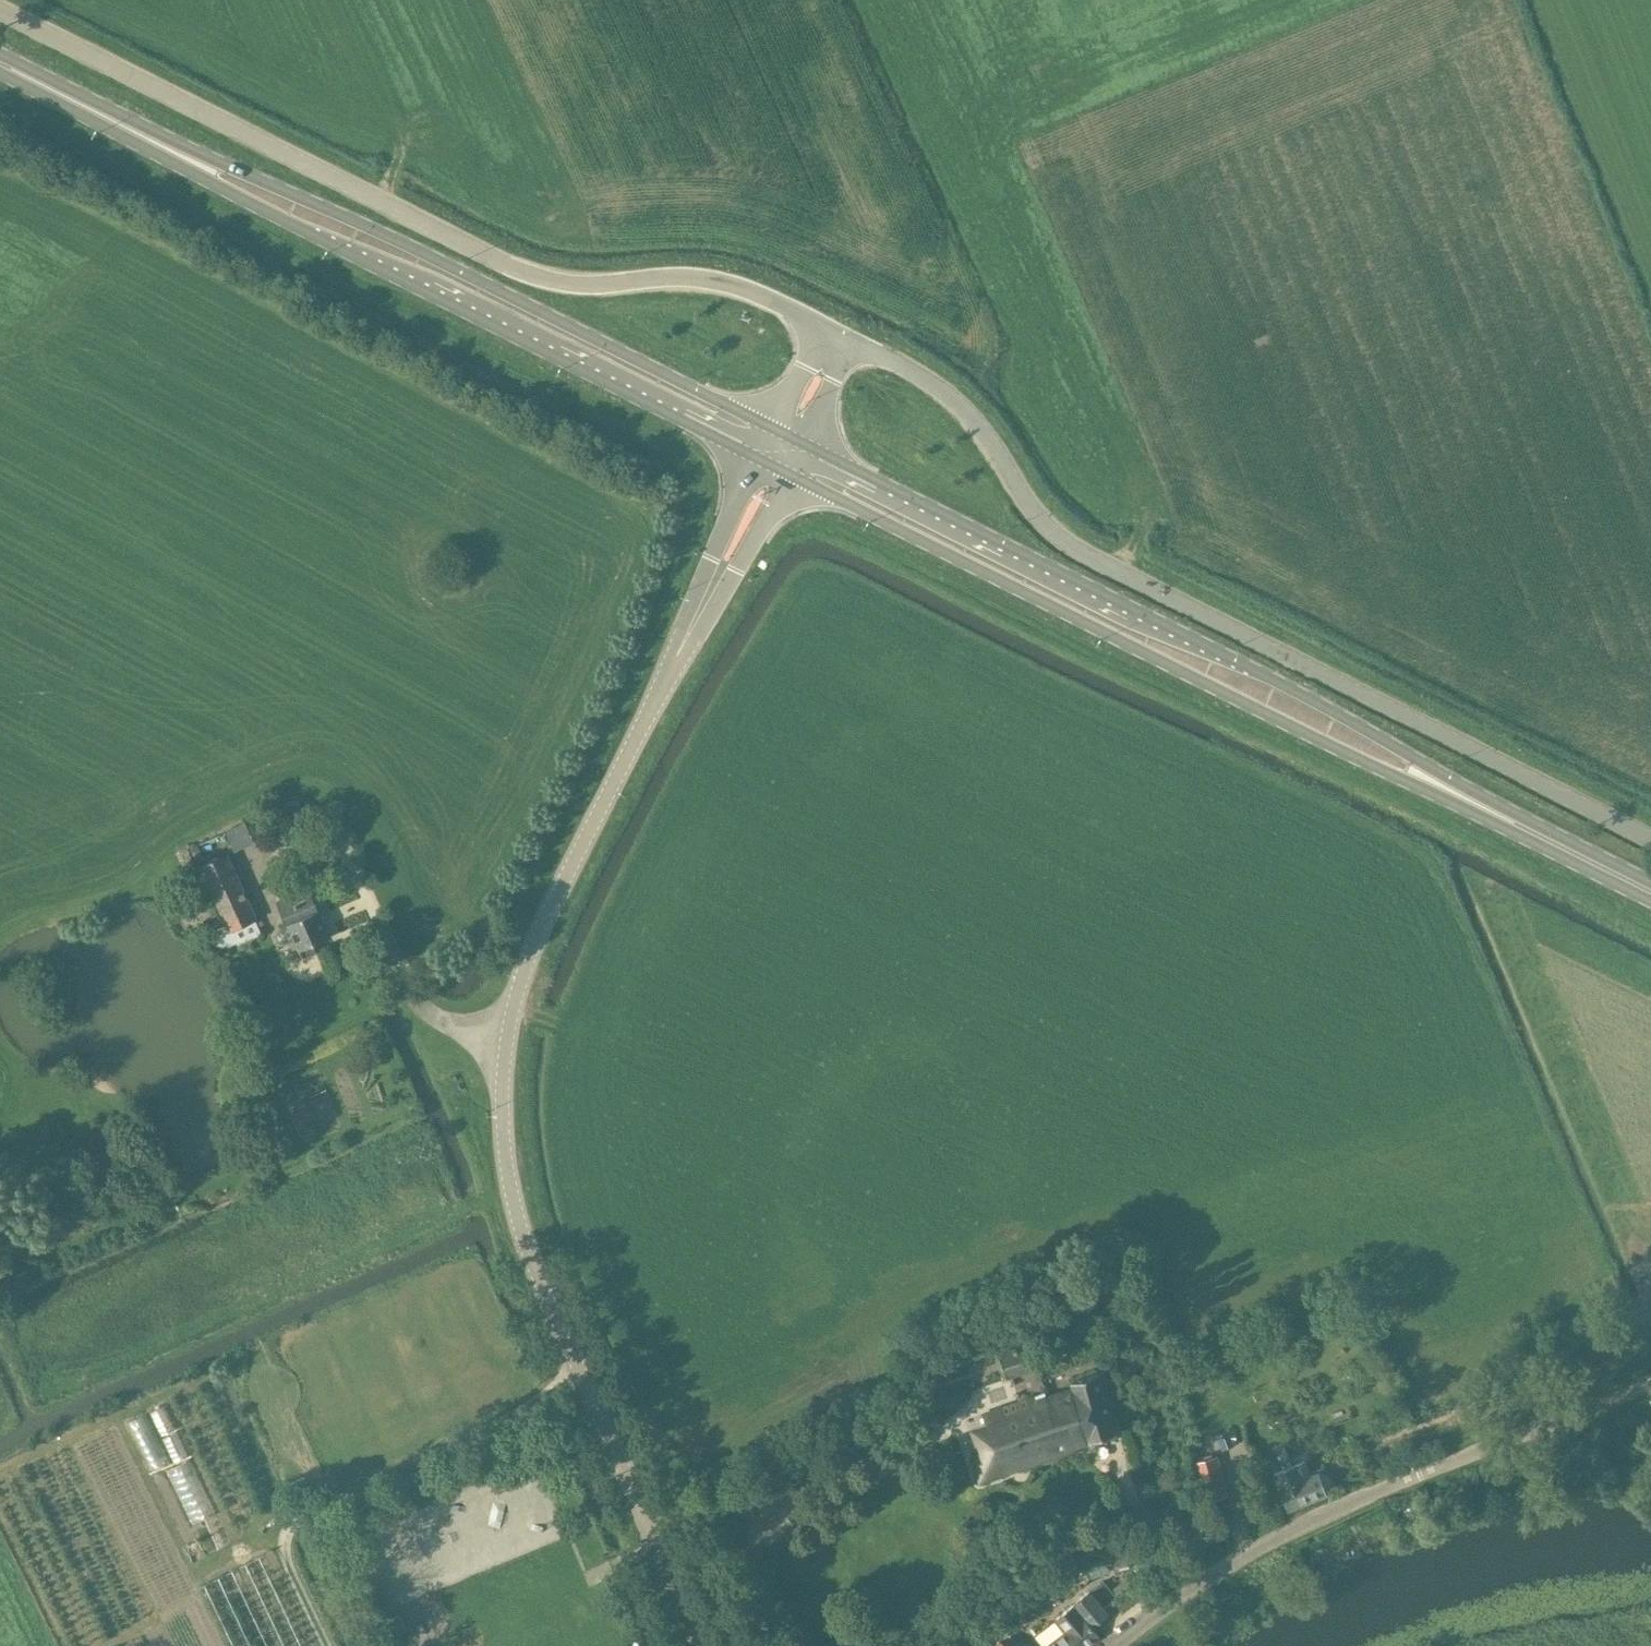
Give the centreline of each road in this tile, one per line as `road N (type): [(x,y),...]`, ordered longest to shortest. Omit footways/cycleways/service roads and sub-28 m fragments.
road 1 (unclassified): [(701,1645),(529,1254),(514,1205),(502,1090),(522,969),(676,657)]
road 2 (unclassified): [(1650,840),(1076,550),(1043,523),(945,390),(852,341)]
road 3 (unclassified): [(822,327),(711,280),(580,284),(514,270),(0,8)]
road 4 (primary): [(773,428),(0,53)]
road 5 (primary): [(0,73),(759,457)]
road 6 (primary): [(788,474),(1494,824),(1516,824)]
road 7 (primary): [(1516,824),(1505,807),(1344,716),(805,444)]
road 8 (unclassified): [(1118,1645),(1224,1568),(1331,1512),(1650,1381)]
road 9 (unclassified): [(759,457),(676,657)]
road 10 (unclassified): [(676,657),(702,630),(788,474)]
road 11 (primary): [(1650,892),(1516,824)]

